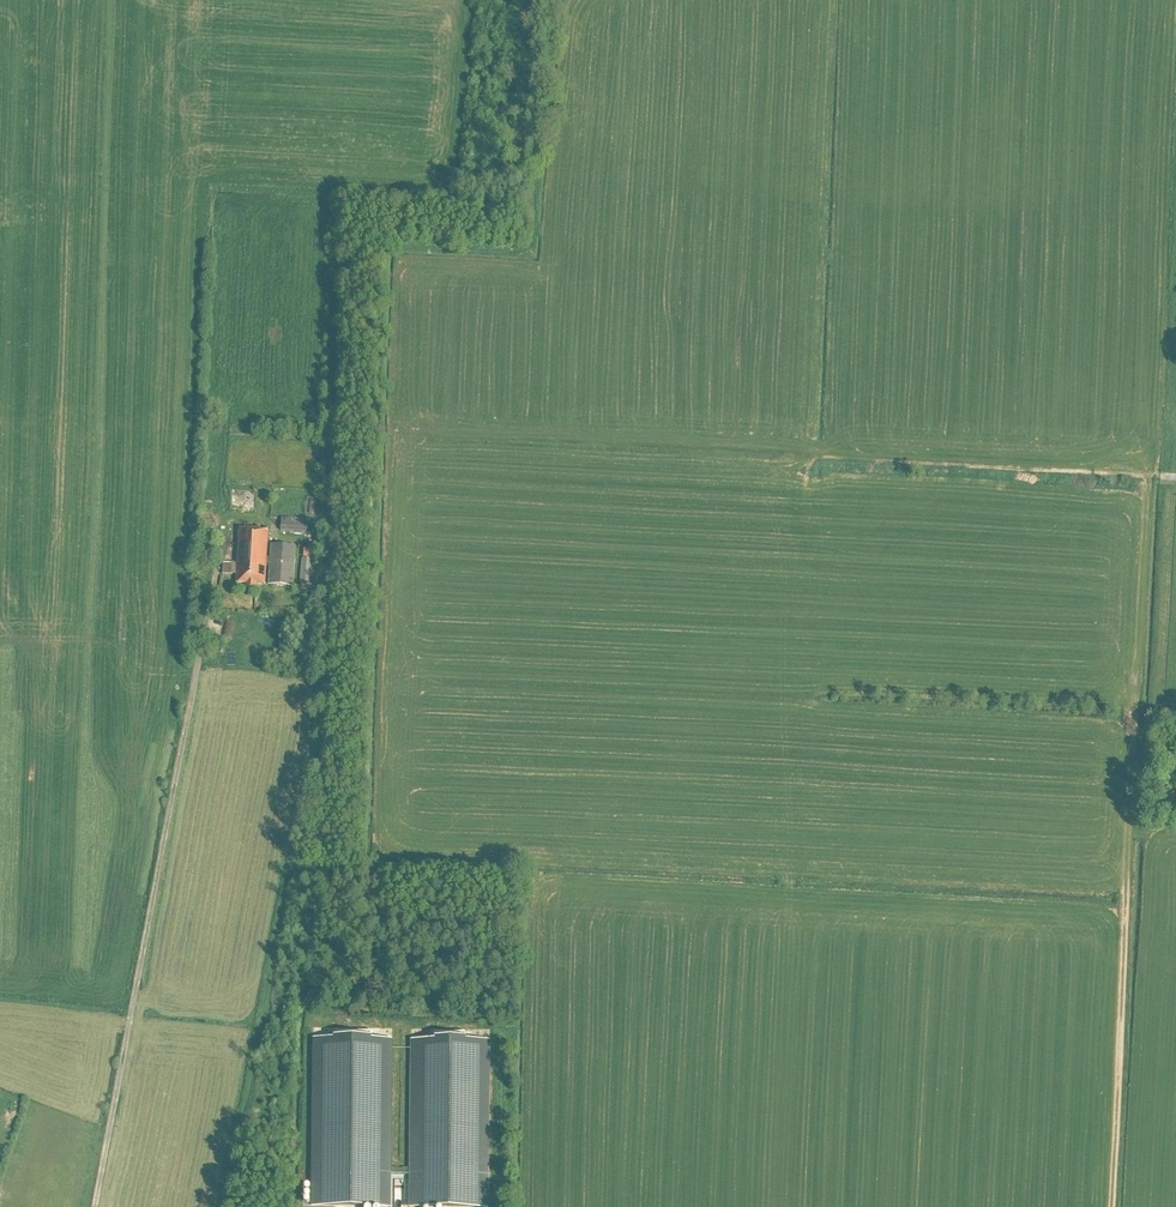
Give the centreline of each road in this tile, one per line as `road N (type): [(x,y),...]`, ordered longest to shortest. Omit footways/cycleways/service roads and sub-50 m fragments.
road 1 (track): [(94,1206),(209,609)]
road 2 (track): [(807,488),(810,467),(820,459),(1175,478)]

